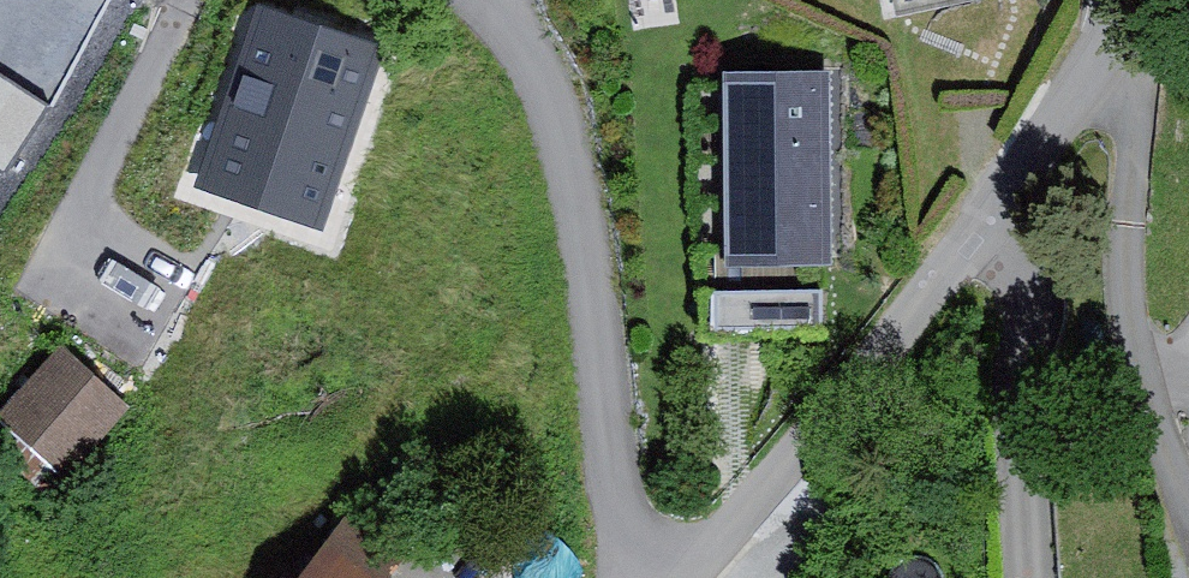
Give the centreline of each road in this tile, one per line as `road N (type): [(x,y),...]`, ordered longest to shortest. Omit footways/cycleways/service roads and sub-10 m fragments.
road 1 (residential): [(1008,194),(687,577)]
road 2 (residential): [(1090,44),(1137,124),(1127,269),(1174,479),(1188,496)]
road 3 (residential): [(1008,194),(1012,245),(1031,276),(1039,311),(1027,469),(1034,577)]
road 4 (residential): [(1090,44),(1008,194)]

